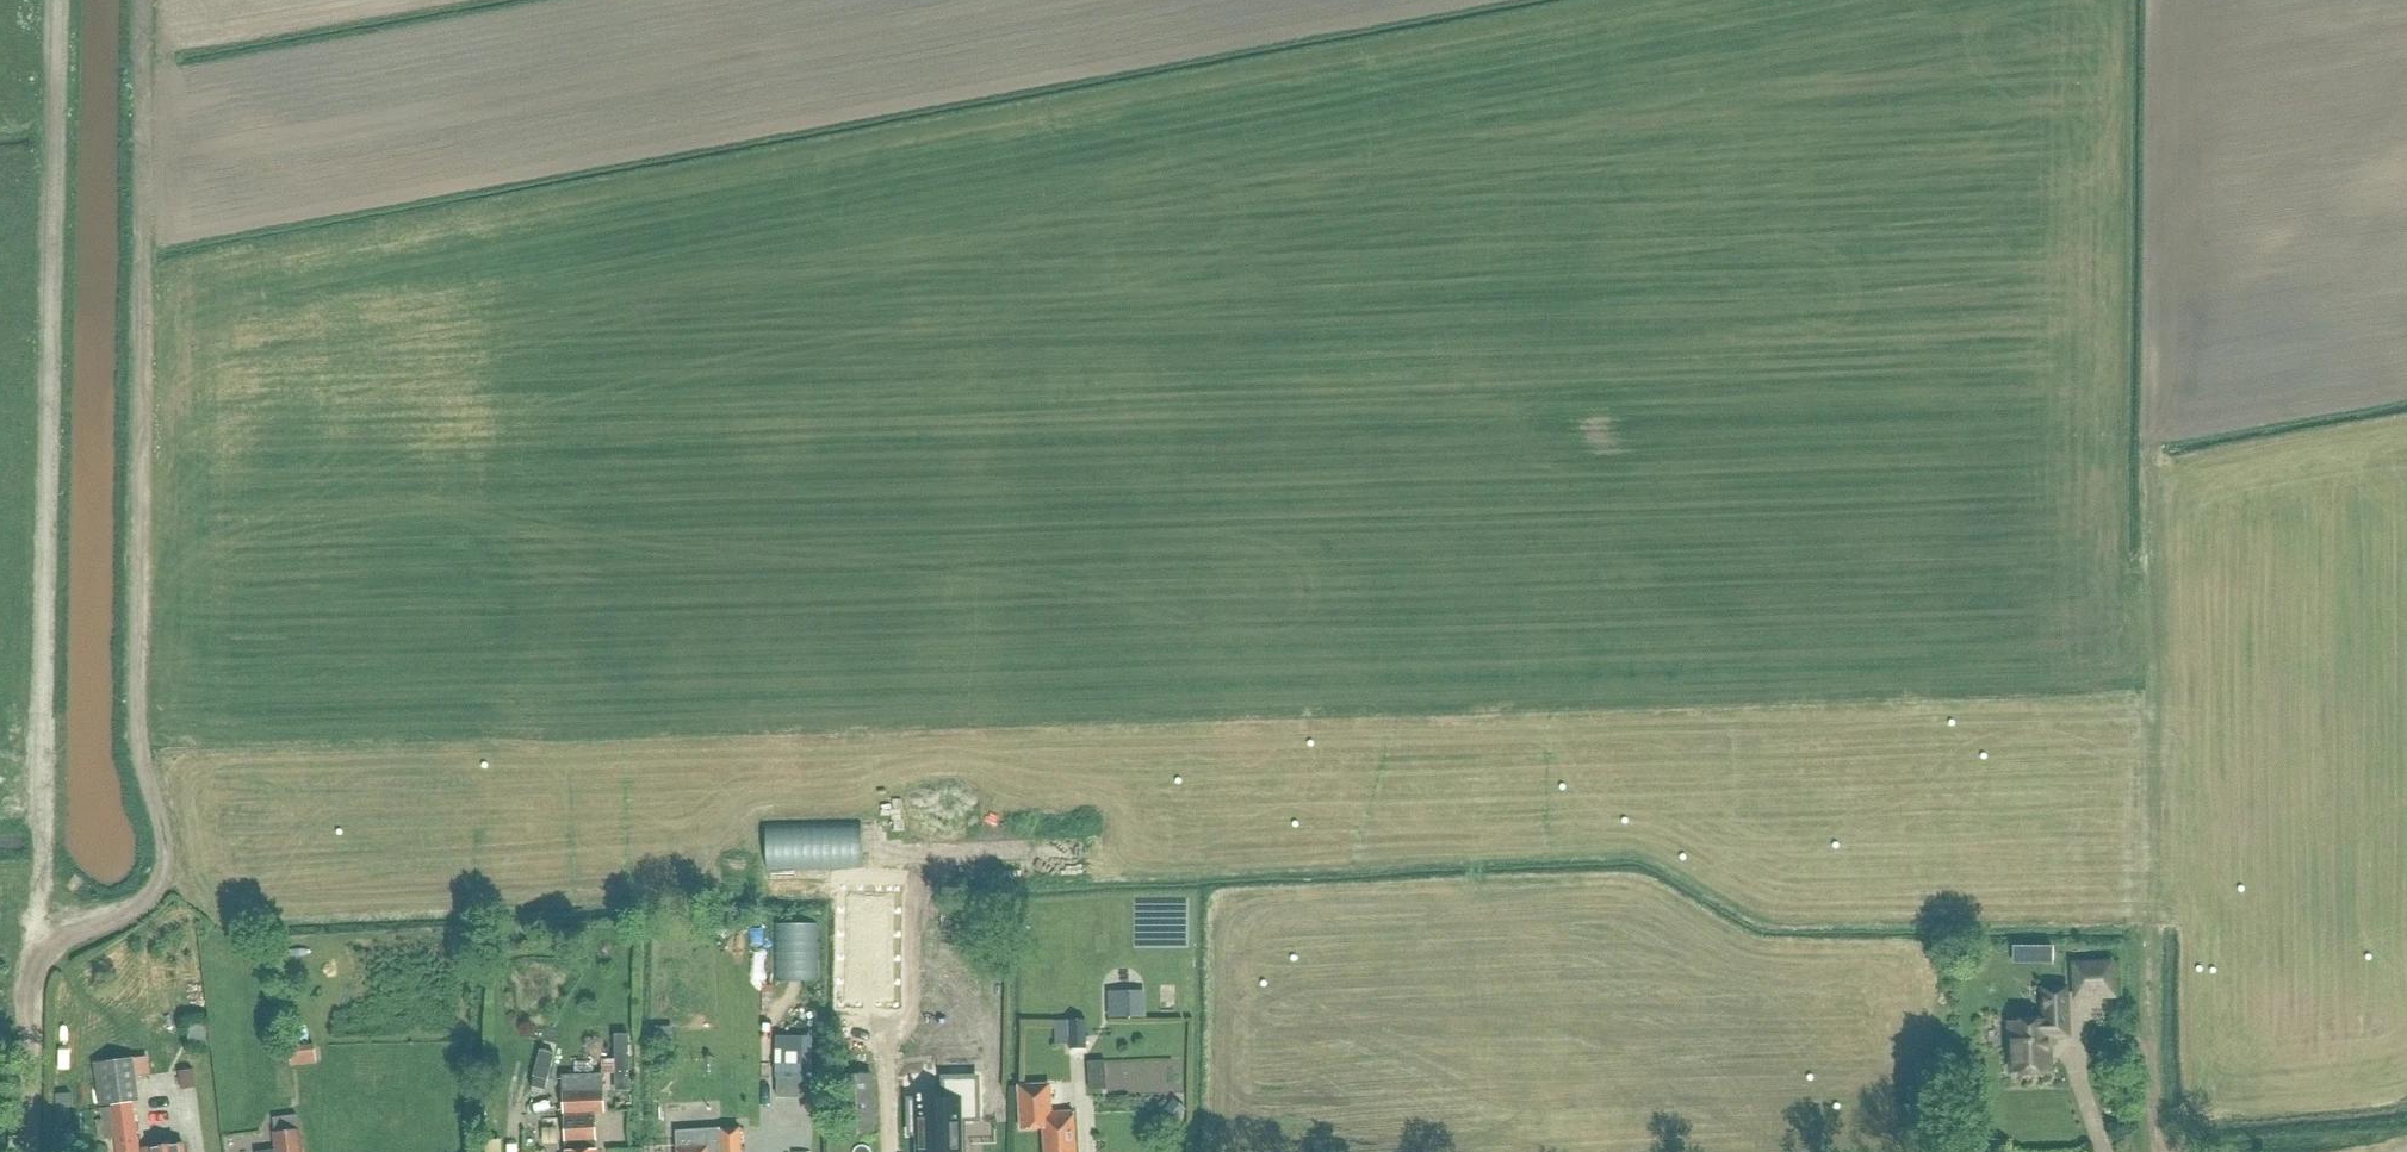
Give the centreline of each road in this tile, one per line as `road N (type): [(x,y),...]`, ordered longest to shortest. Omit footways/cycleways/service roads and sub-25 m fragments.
road 1 (track): [(2140,635),(2152,695),(2149,966),(2157,1151)]
road 2 (track): [(140,755),(169,843),(167,870),(140,908),(62,944),(34,977),(29,1151)]
road 3 (track): [(42,823),(42,963)]

